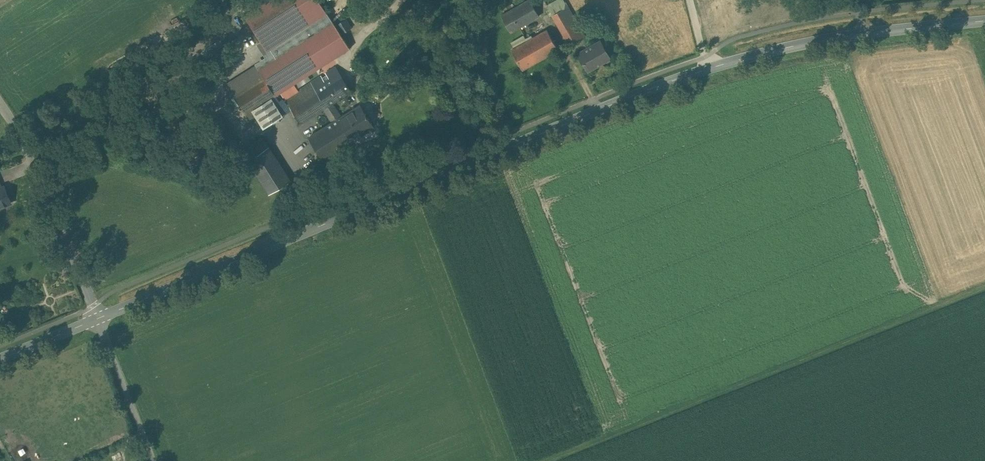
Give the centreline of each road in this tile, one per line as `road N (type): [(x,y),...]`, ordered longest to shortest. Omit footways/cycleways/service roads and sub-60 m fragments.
road 1 (tertiary): [(510,147),(736,60),(829,39),(984,20)]
road 2 (track): [(552,460),(984,289)]
road 3 (tertiary): [(97,318),(510,147)]
road 4 (unclassified): [(97,318),(21,136),(0,105)]
road 5 (unclassified): [(153,460),(97,318)]
road 6 (unclassified): [(476,0),(510,147)]

